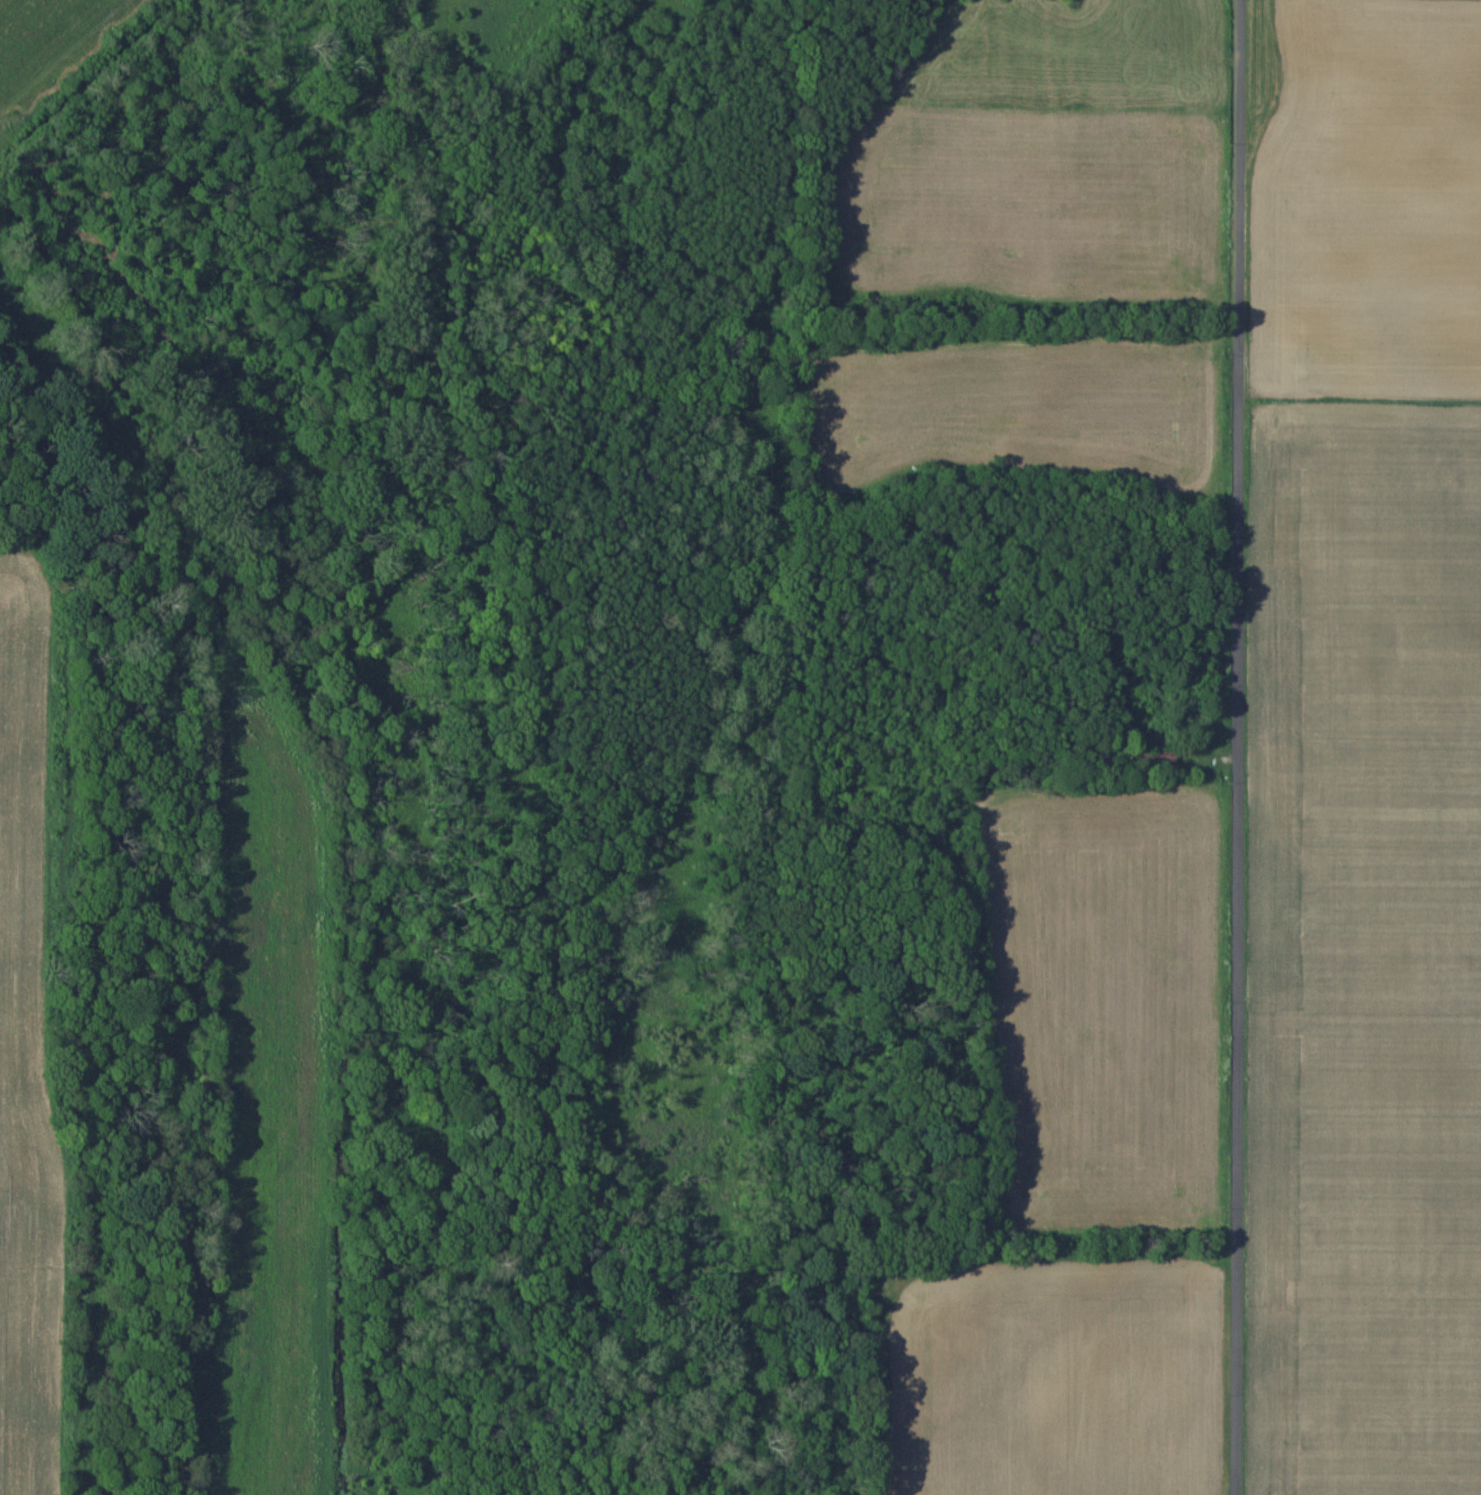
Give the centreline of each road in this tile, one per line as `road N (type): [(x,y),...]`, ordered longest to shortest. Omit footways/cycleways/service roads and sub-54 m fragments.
road 1 (residential): [(1236,1494),(1235,0)]

